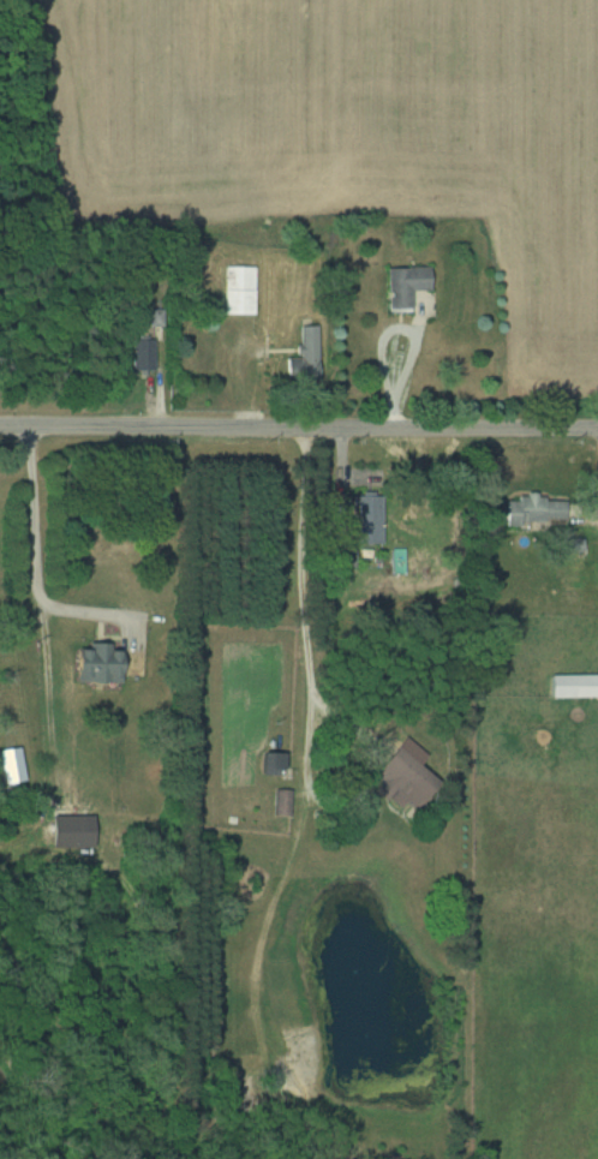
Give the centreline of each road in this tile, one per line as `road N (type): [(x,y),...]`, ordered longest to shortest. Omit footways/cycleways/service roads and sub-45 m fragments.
road 1 (residential): [(597,425),(0,428)]

